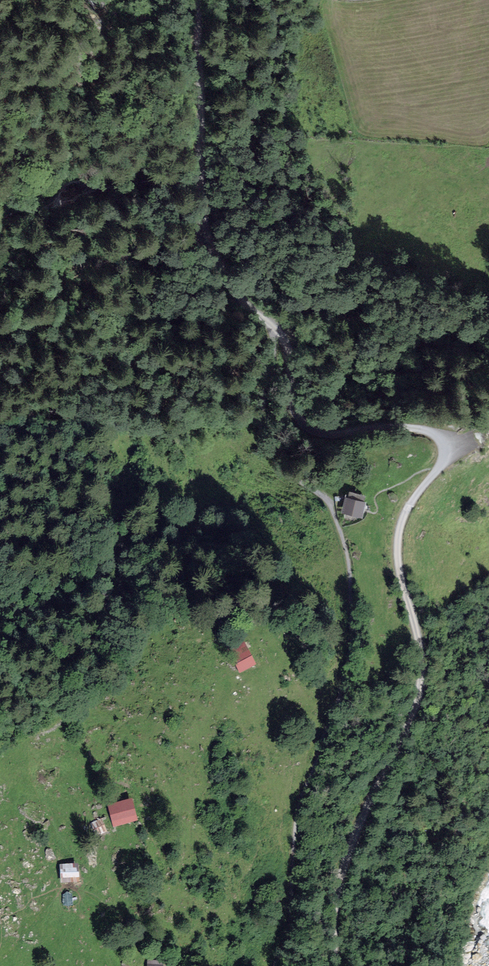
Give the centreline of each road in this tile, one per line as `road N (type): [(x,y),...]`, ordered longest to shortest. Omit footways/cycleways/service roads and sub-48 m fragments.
road 1 (track): [(333,965),(341,860),(415,714),(421,683),(418,637),(397,562),(402,518),(446,449),(418,427),(343,435),(306,424),(292,409),(285,342),(272,326)]
road 2 (track): [(196,0),(201,233),(223,277),(272,326)]

